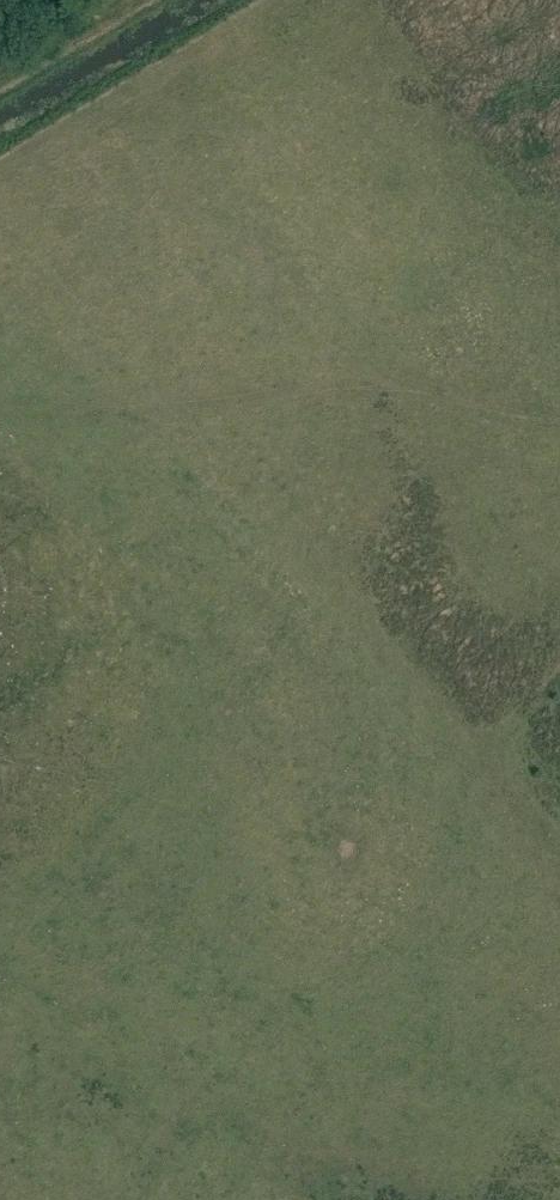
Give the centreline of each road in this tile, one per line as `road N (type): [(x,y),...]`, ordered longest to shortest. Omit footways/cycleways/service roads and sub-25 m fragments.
road 1 (track): [(0,81),(142,0)]

